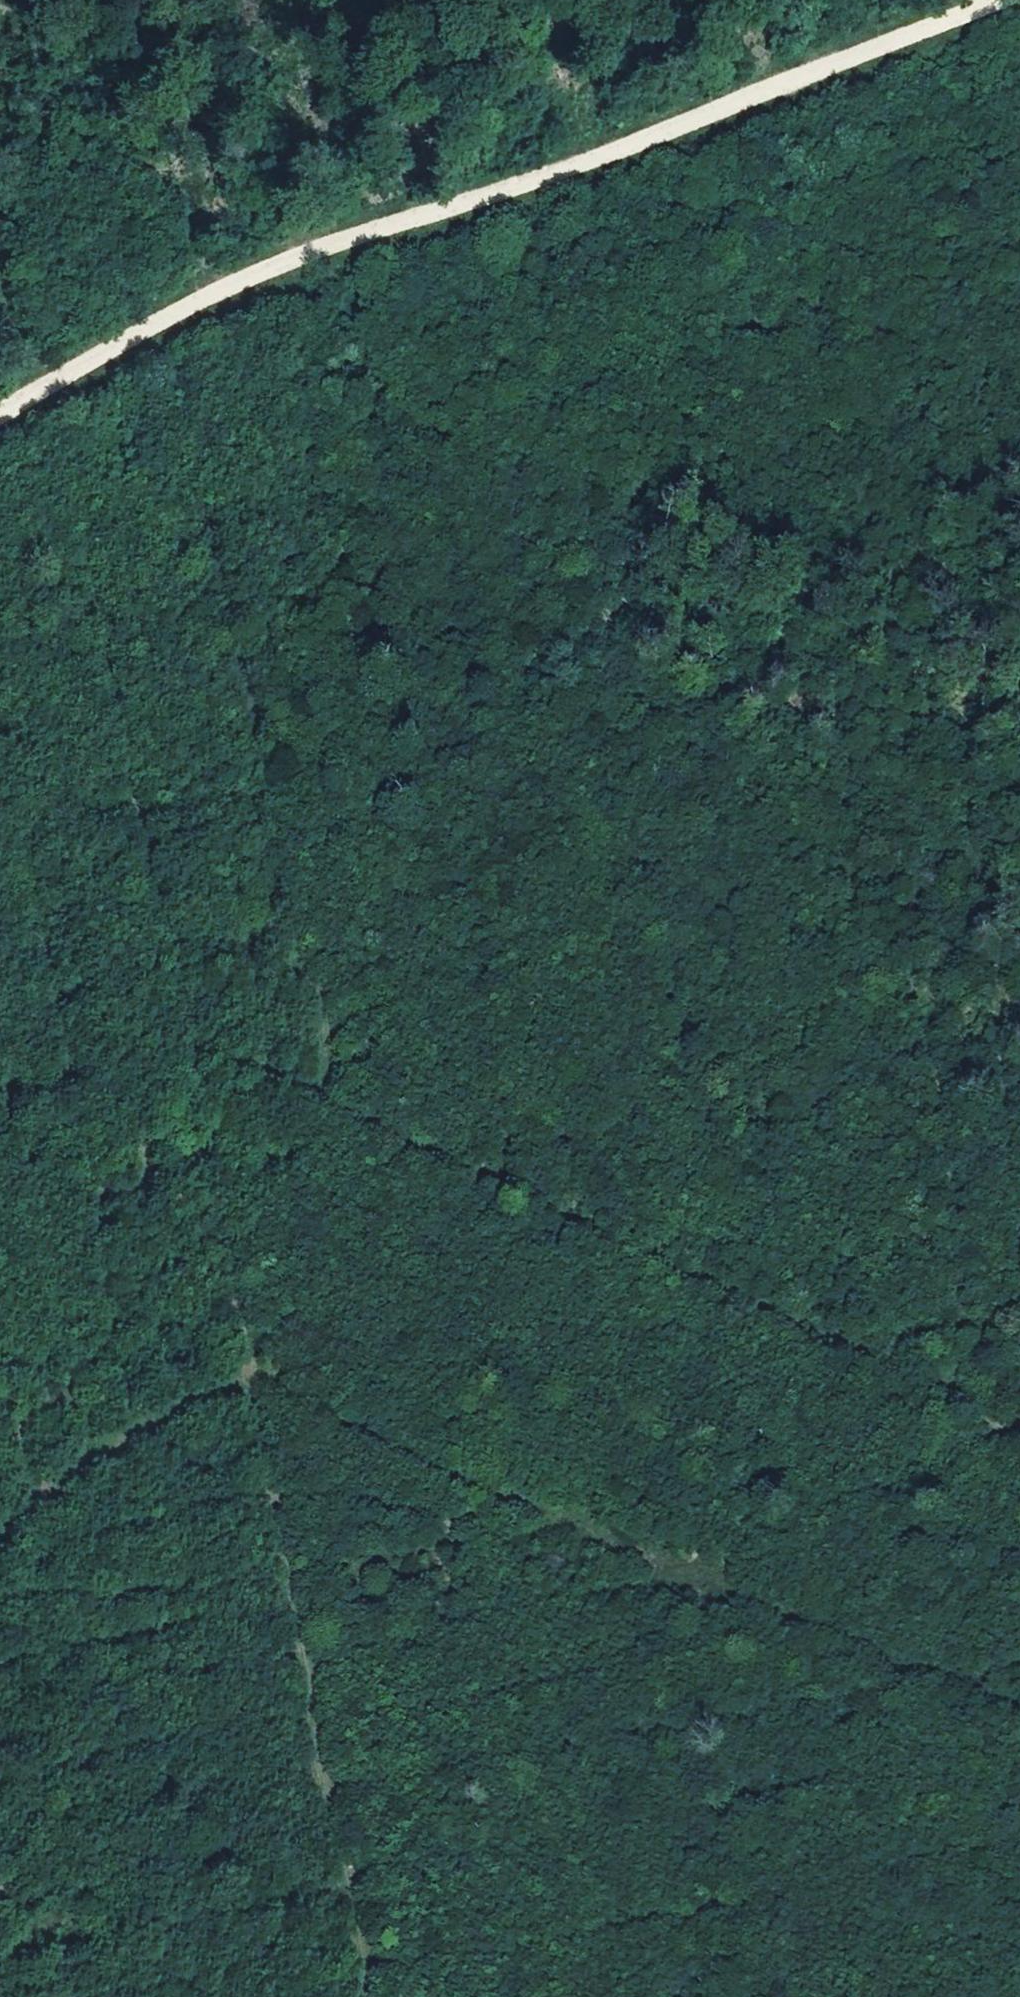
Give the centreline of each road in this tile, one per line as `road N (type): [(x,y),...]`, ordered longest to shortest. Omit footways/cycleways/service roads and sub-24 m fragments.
road 1 (track): [(1003,0),(635,146),(294,263),(120,344),(0,420)]

